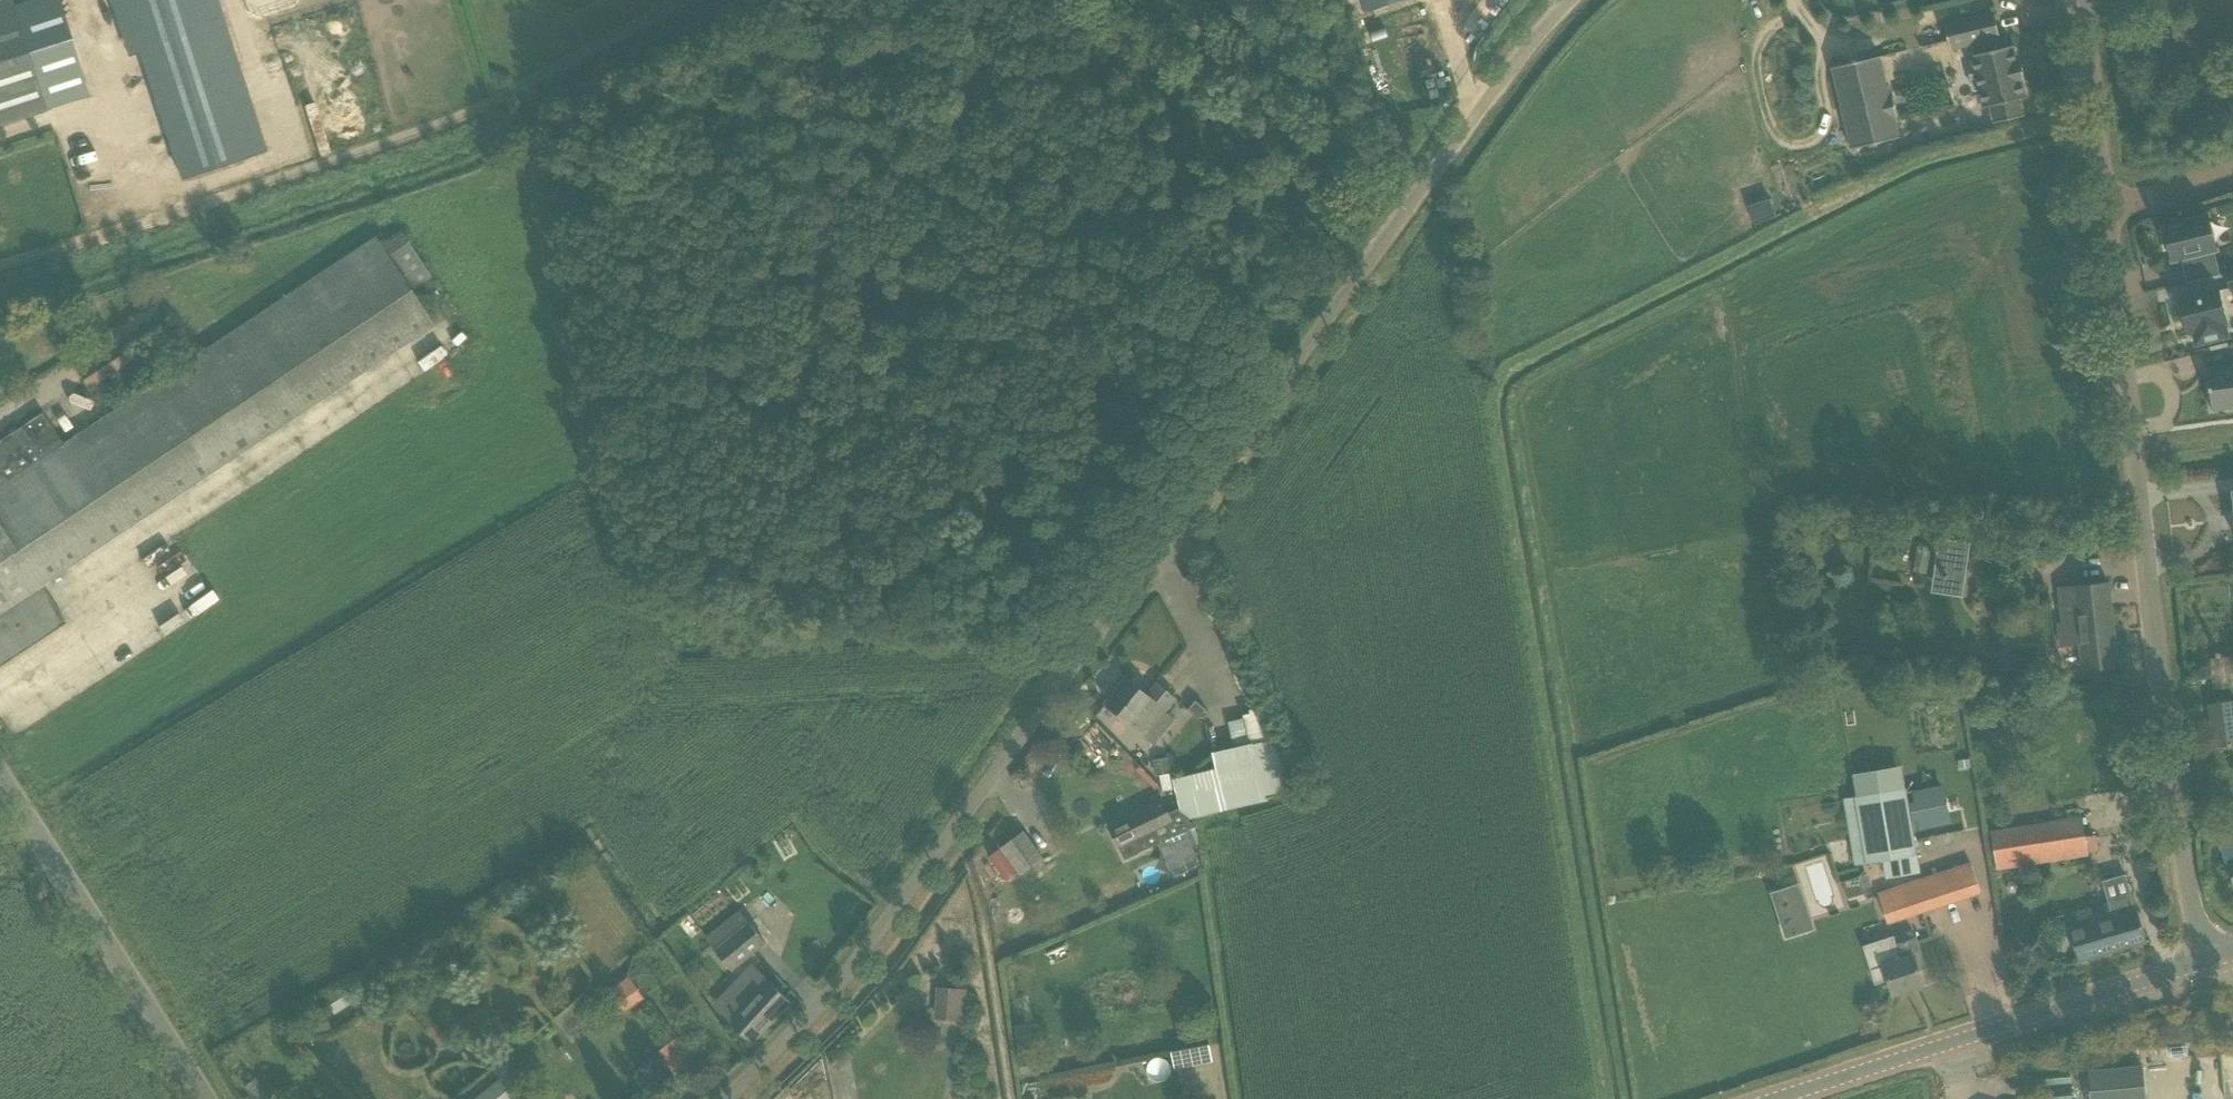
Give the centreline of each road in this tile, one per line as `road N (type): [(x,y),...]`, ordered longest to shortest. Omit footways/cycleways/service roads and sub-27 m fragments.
road 1 (unclassified): [(723,1098),(843,981),(1477,109),(1569,0)]
road 2 (unclassified): [(2208,960),(2182,860),(2110,211)]
road 3 (tertiary): [(1776,1098),(2208,960)]
road 4 (unclassified): [(203,1098),(0,779)]
road 5 (unclassified): [(2110,211),(2082,0)]
road 6 (residential): [(2232,173),(2110,211)]

